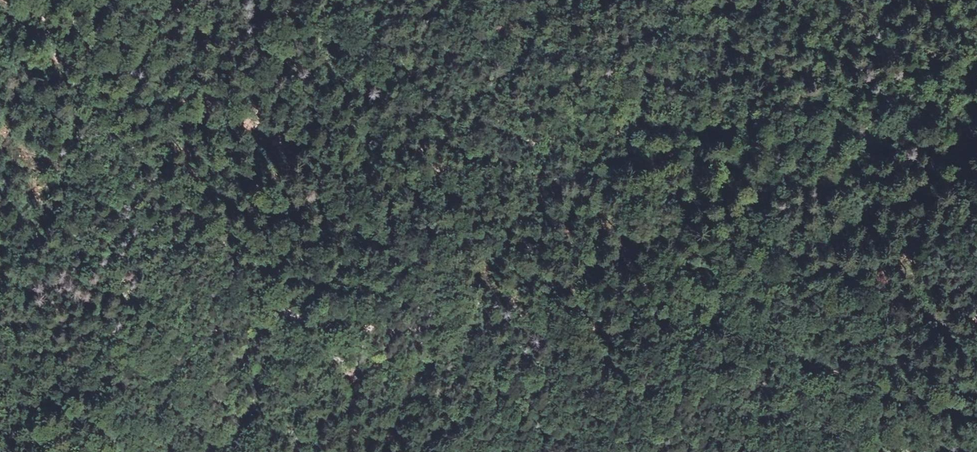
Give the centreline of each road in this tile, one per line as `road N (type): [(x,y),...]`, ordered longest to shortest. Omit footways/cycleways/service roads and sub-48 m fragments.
road 1 (track): [(34,0),(124,136),(230,239),(275,302)]
road 2 (track): [(474,315),(587,324),(757,318)]
road 3 (track): [(757,318),(901,440),(936,448),(976,437)]
road 4 (track): [(287,318),(345,328),(474,315)]

